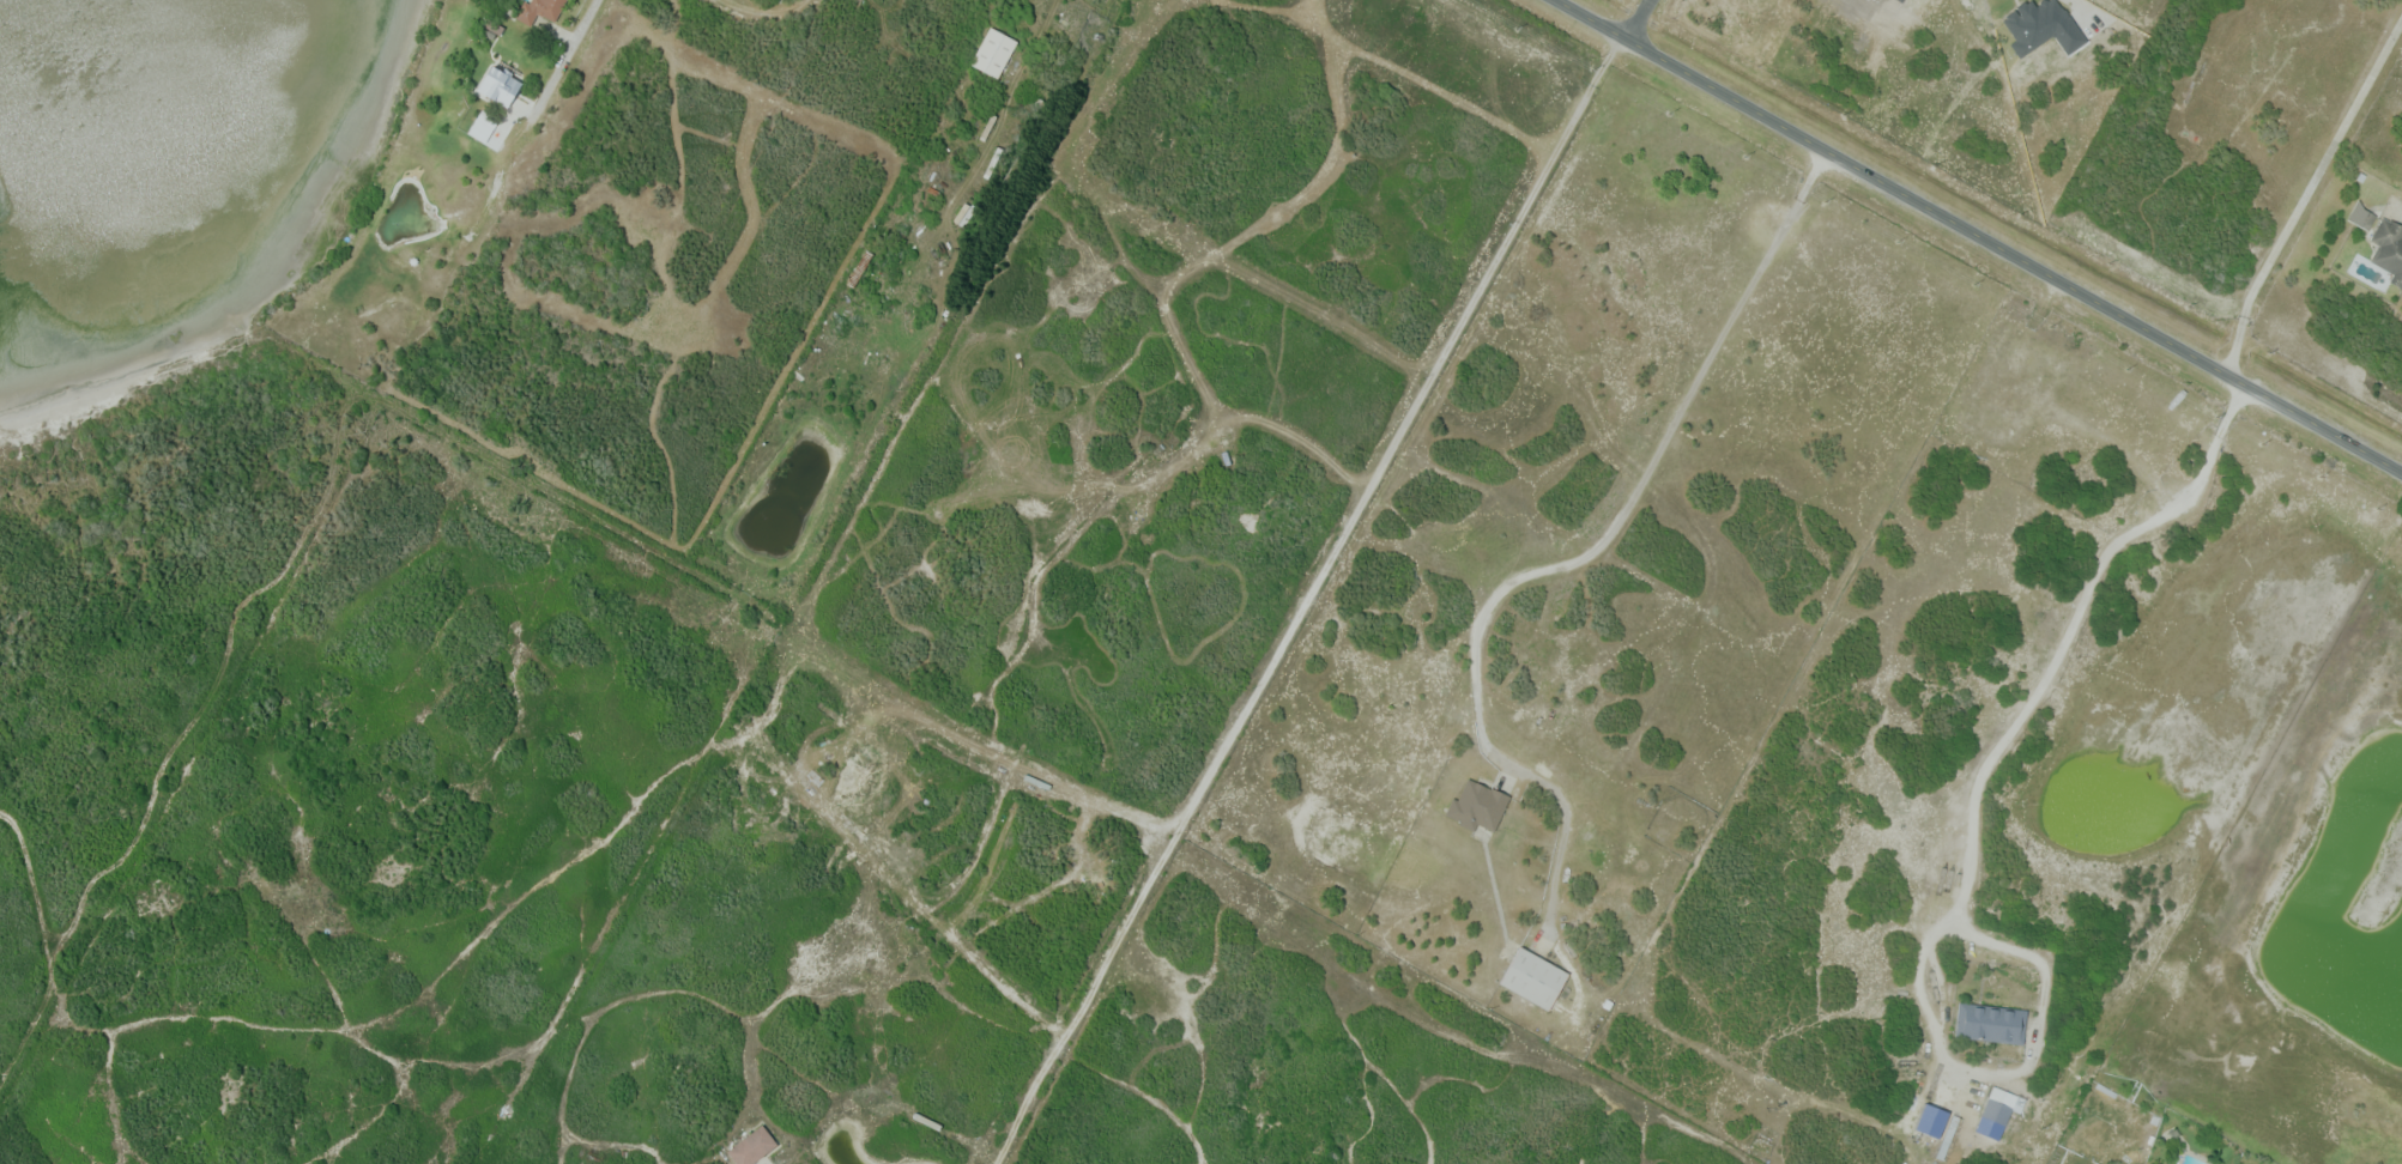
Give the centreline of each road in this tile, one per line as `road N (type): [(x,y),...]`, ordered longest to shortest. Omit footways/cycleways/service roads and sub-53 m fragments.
road 1 (secondary): [(2401,473),(1557,0)]

